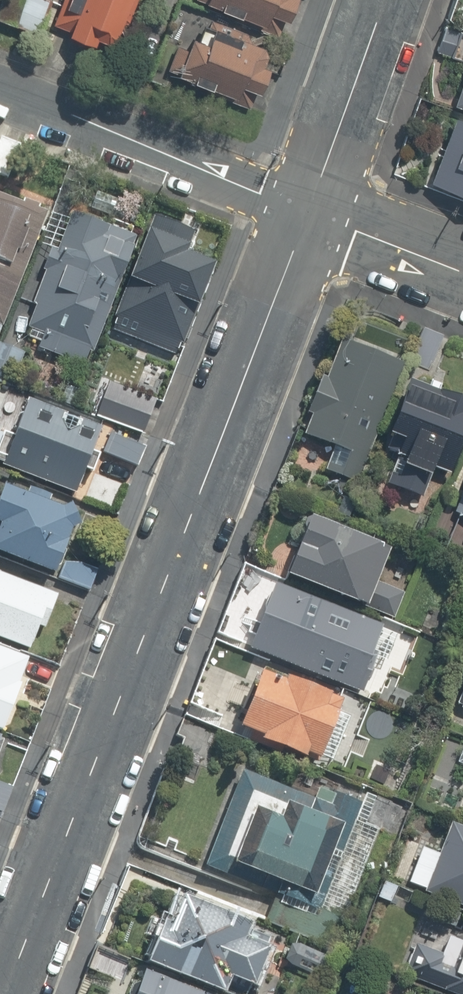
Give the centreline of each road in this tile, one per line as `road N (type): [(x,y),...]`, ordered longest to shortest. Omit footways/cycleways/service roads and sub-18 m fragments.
road 1 (residential): [(9,993),(309,211)]
road 2 (residential): [(309,211),(0,88)]
road 3 (residential): [(309,211),(387,0)]
road 4 (residential): [(462,270),(309,211)]

